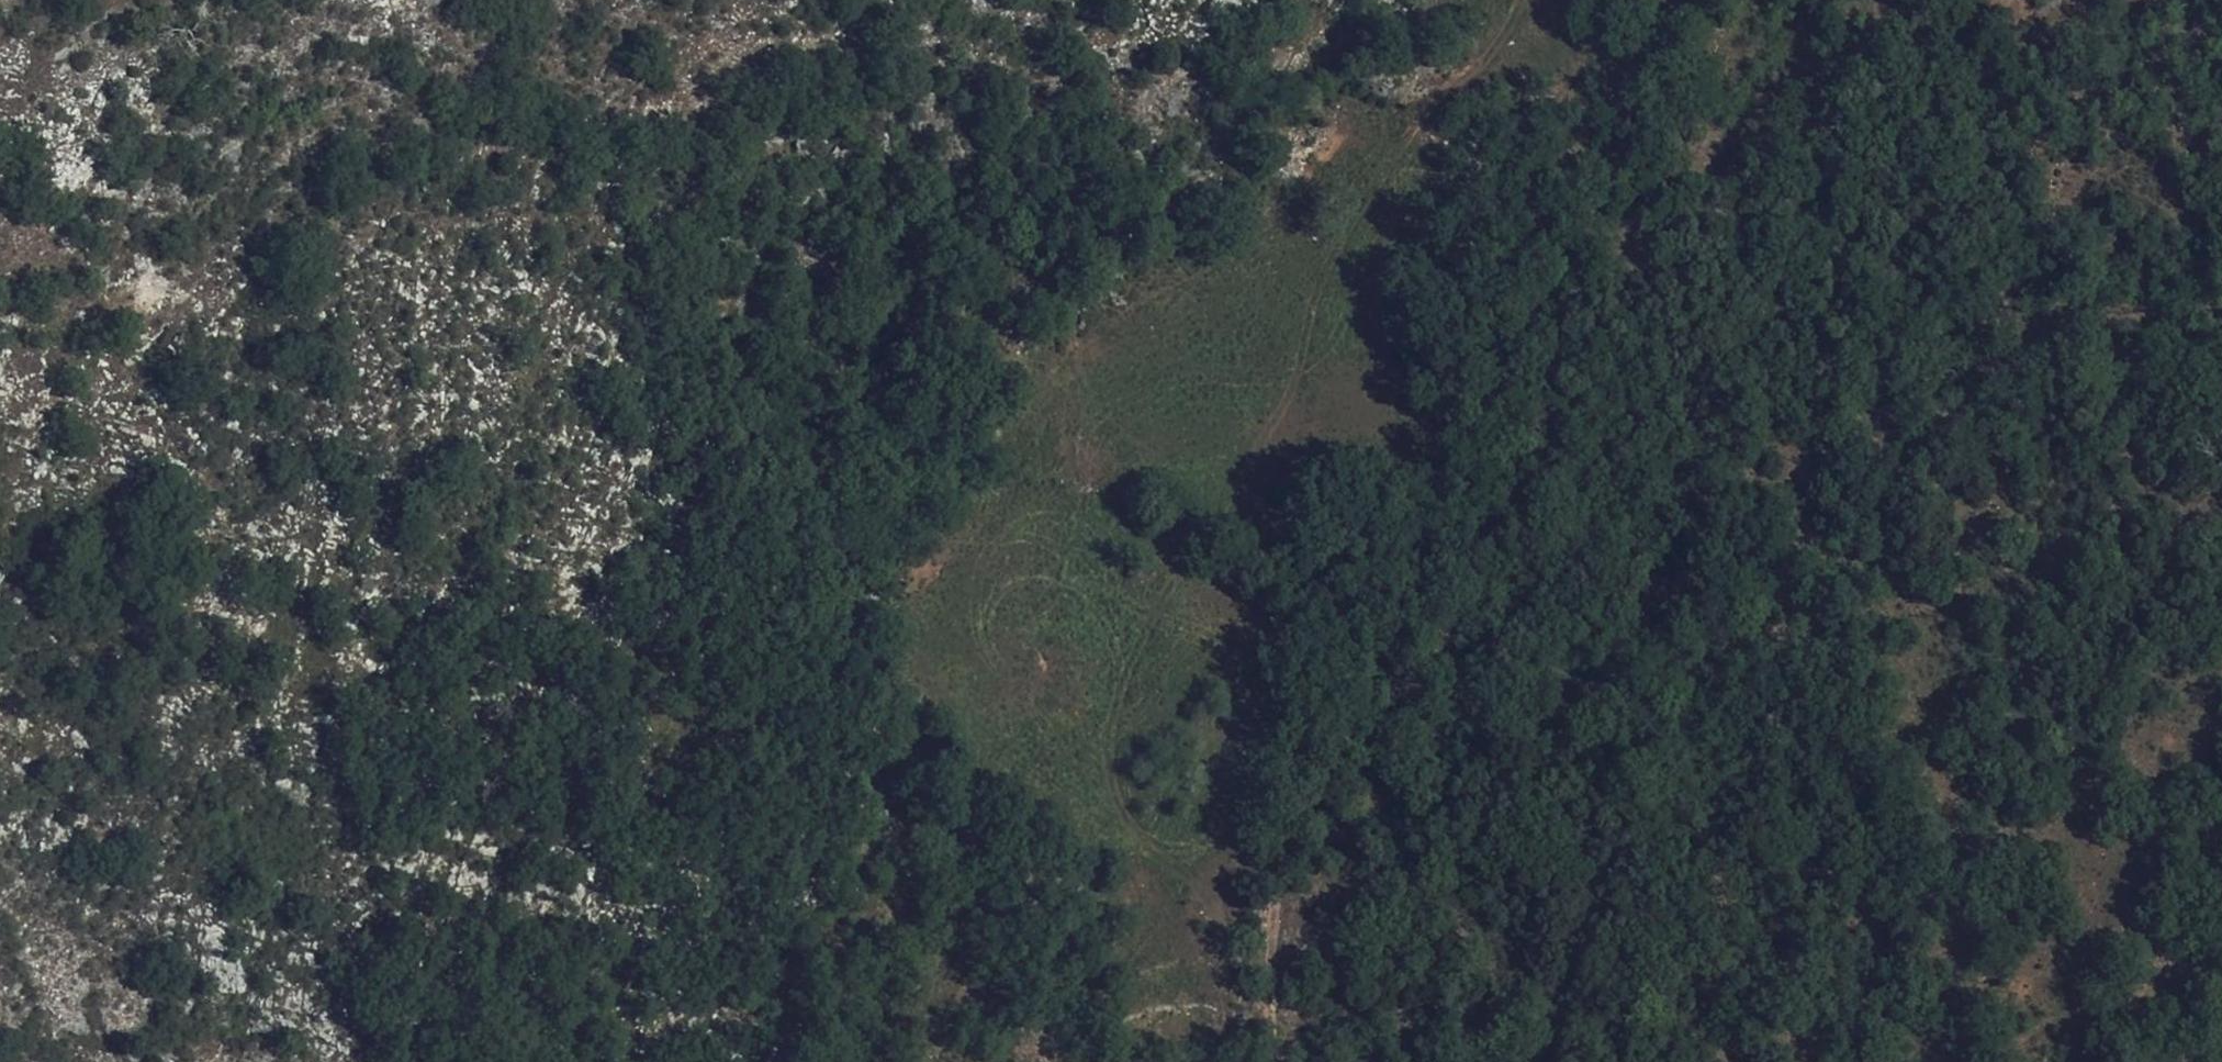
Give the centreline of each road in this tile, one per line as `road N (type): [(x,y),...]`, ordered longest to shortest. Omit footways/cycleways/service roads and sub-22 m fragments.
road 1 (track): [(1313,1061),(1332,781),(1717,0)]
road 2 (track): [(1978,1061),(2066,1020),(2135,1025),(2197,1061)]

